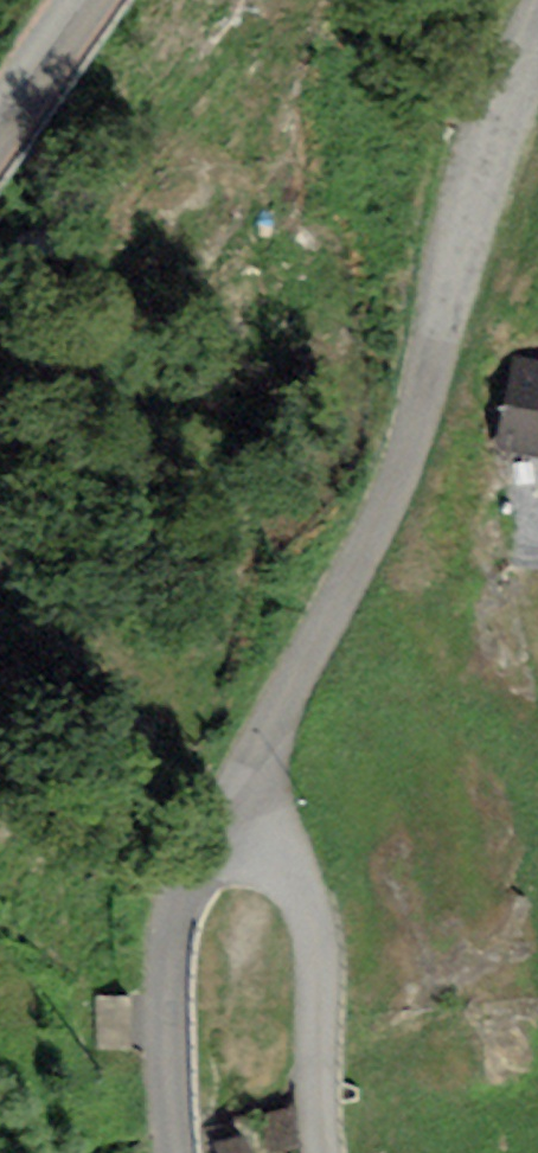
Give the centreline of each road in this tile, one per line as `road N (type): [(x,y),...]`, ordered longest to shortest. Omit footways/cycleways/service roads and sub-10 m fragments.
road 1 (unclassified): [(537,24),(486,148),(379,514),(219,821)]
road 2 (residential): [(325,1152),(313,940),(303,895),(282,864),(219,821)]
road 3 (residential): [(219,821),(181,895),(168,942),(172,1152)]
road 4 (tertiary): [(0,121),(79,0)]

